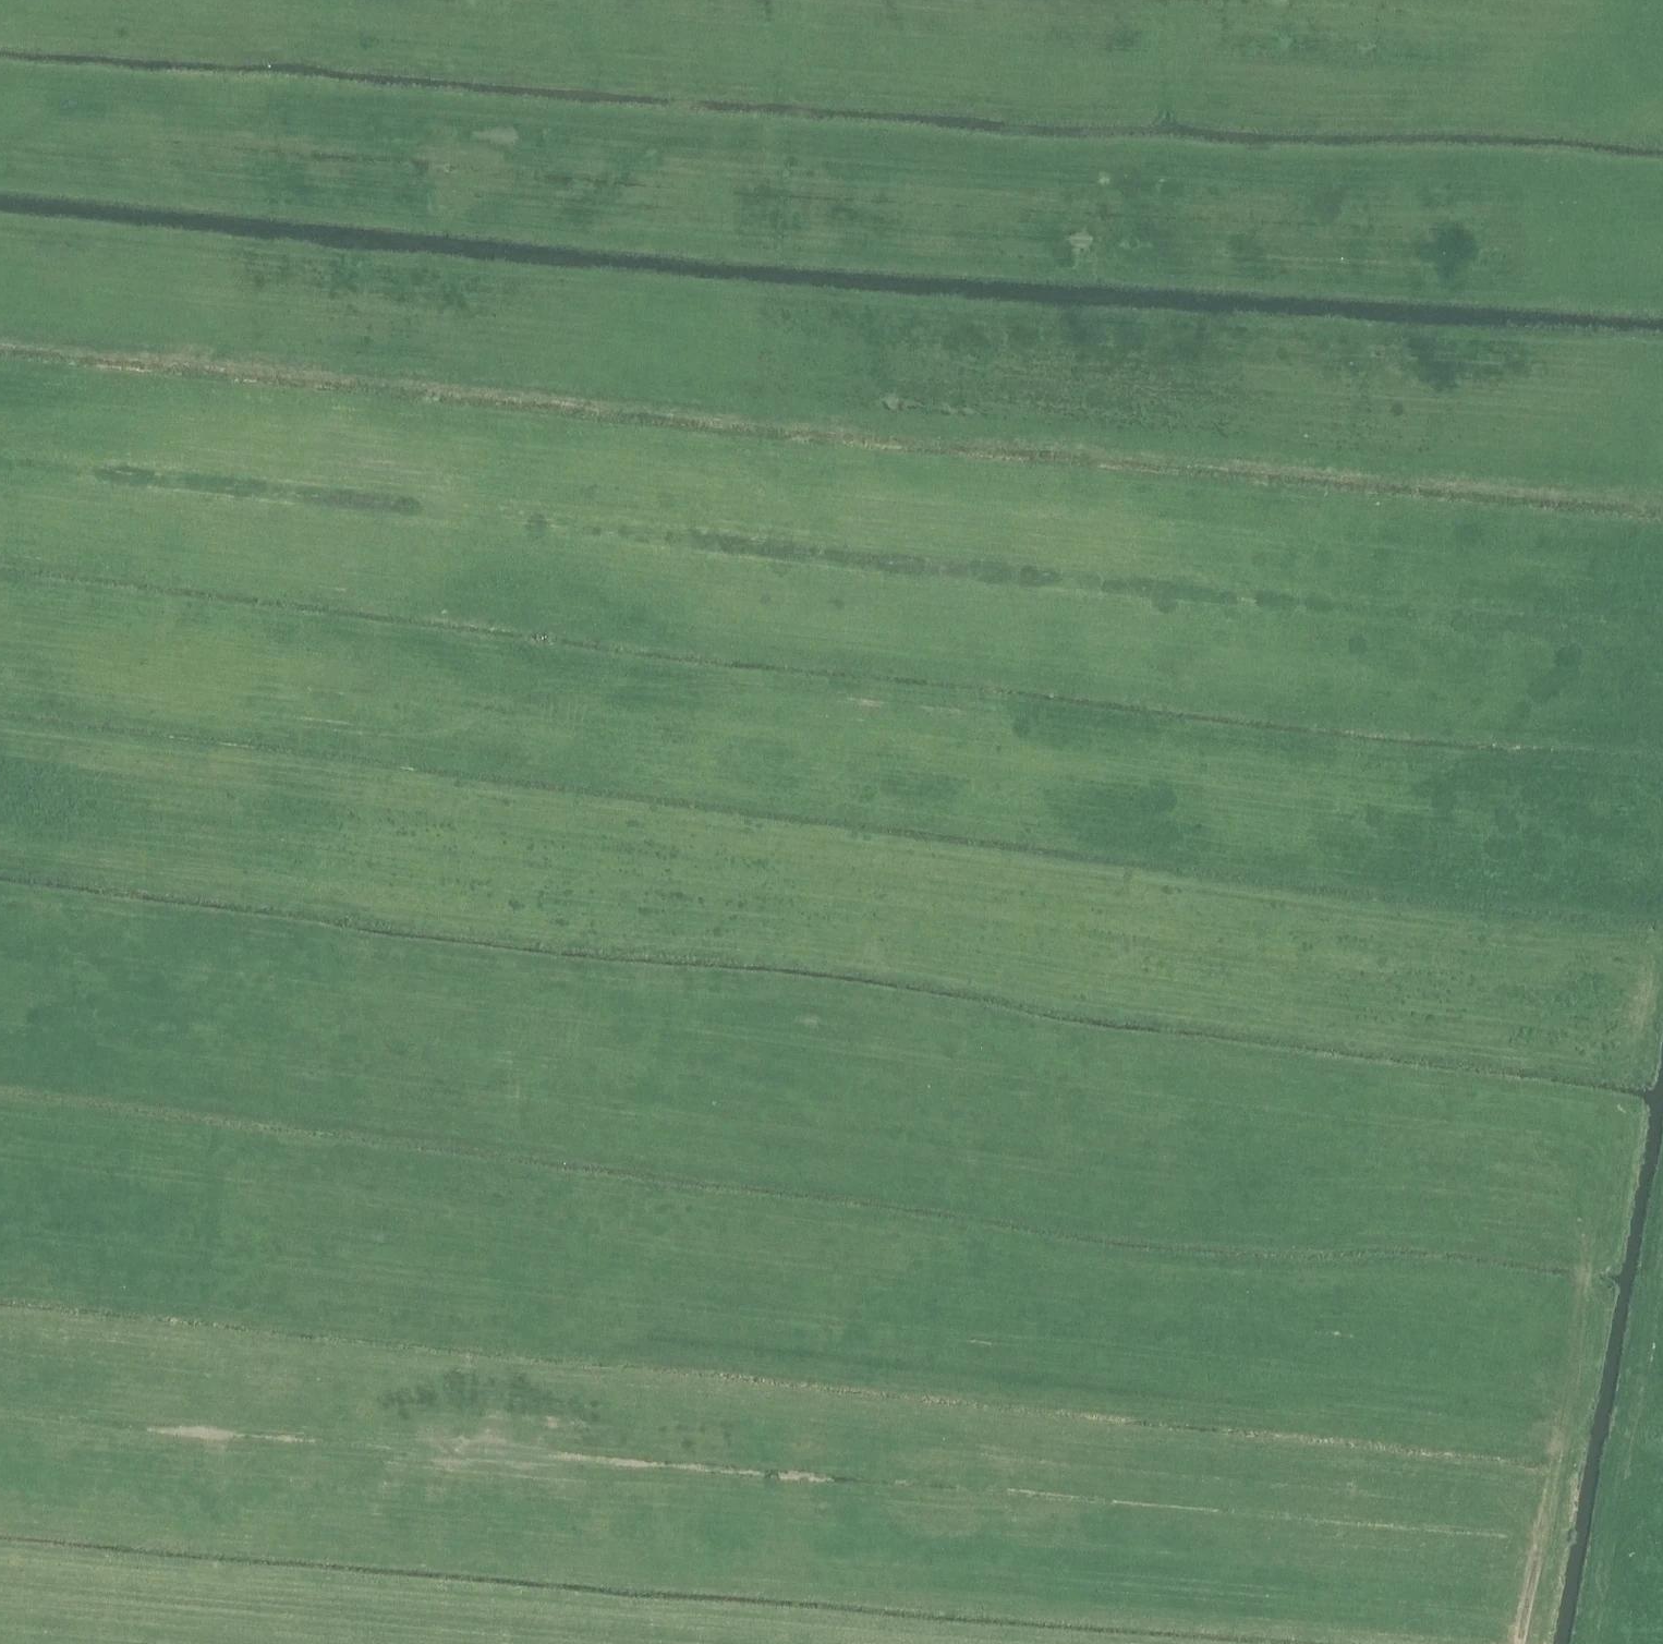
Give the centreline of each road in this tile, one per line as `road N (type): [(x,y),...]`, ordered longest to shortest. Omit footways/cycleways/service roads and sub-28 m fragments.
road 1 (track): [(1329,1155),(1573,1213),(1584,1267),(1518,1643)]

